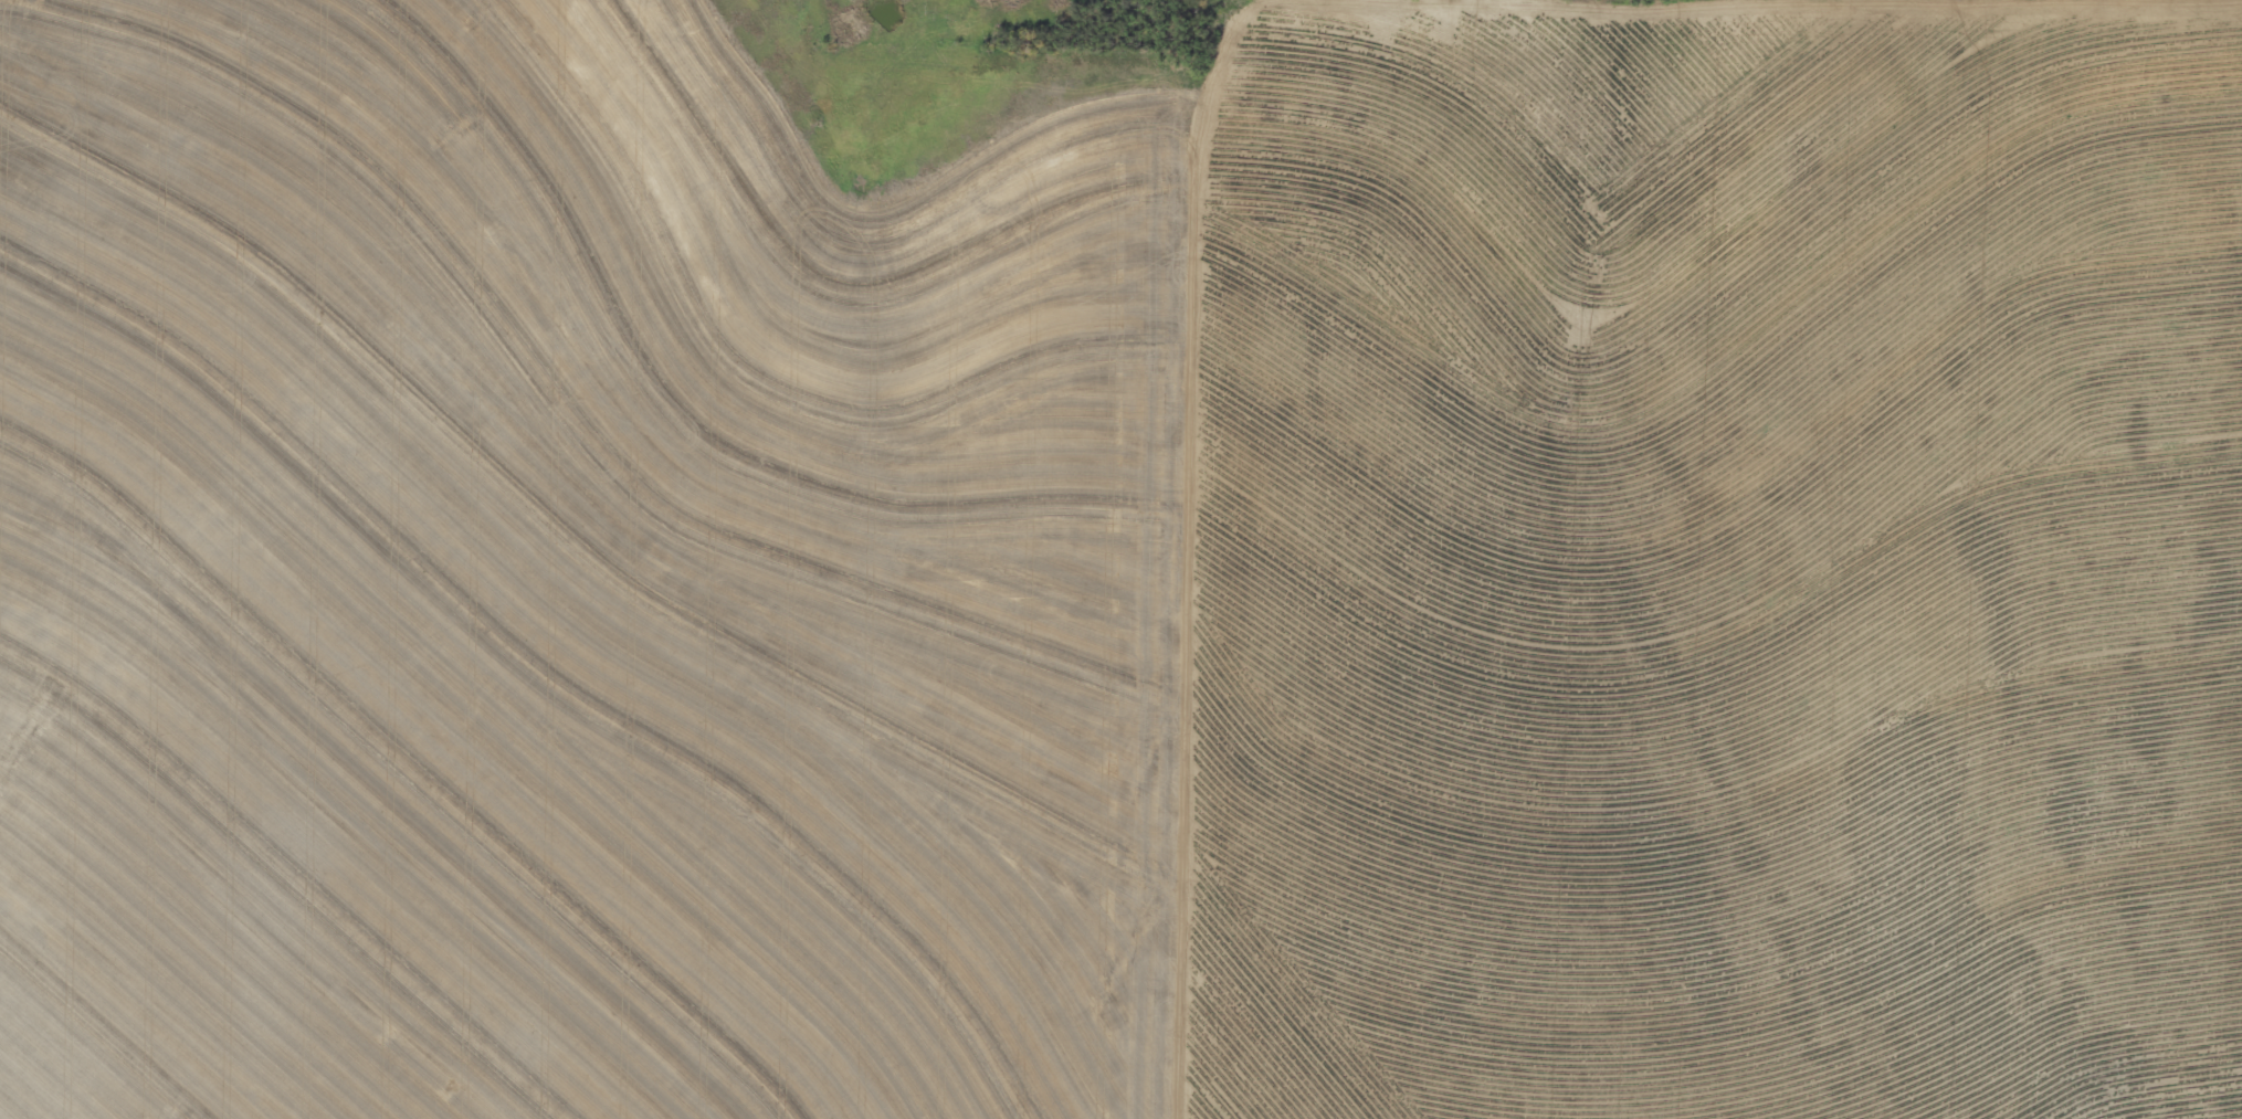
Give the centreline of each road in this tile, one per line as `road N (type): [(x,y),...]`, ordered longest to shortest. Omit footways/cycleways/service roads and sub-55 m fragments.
road 1 (residential): [(83,1118),(95,127)]
road 2 (residential): [(95,127),(96,44),(85,6),(75,0)]

